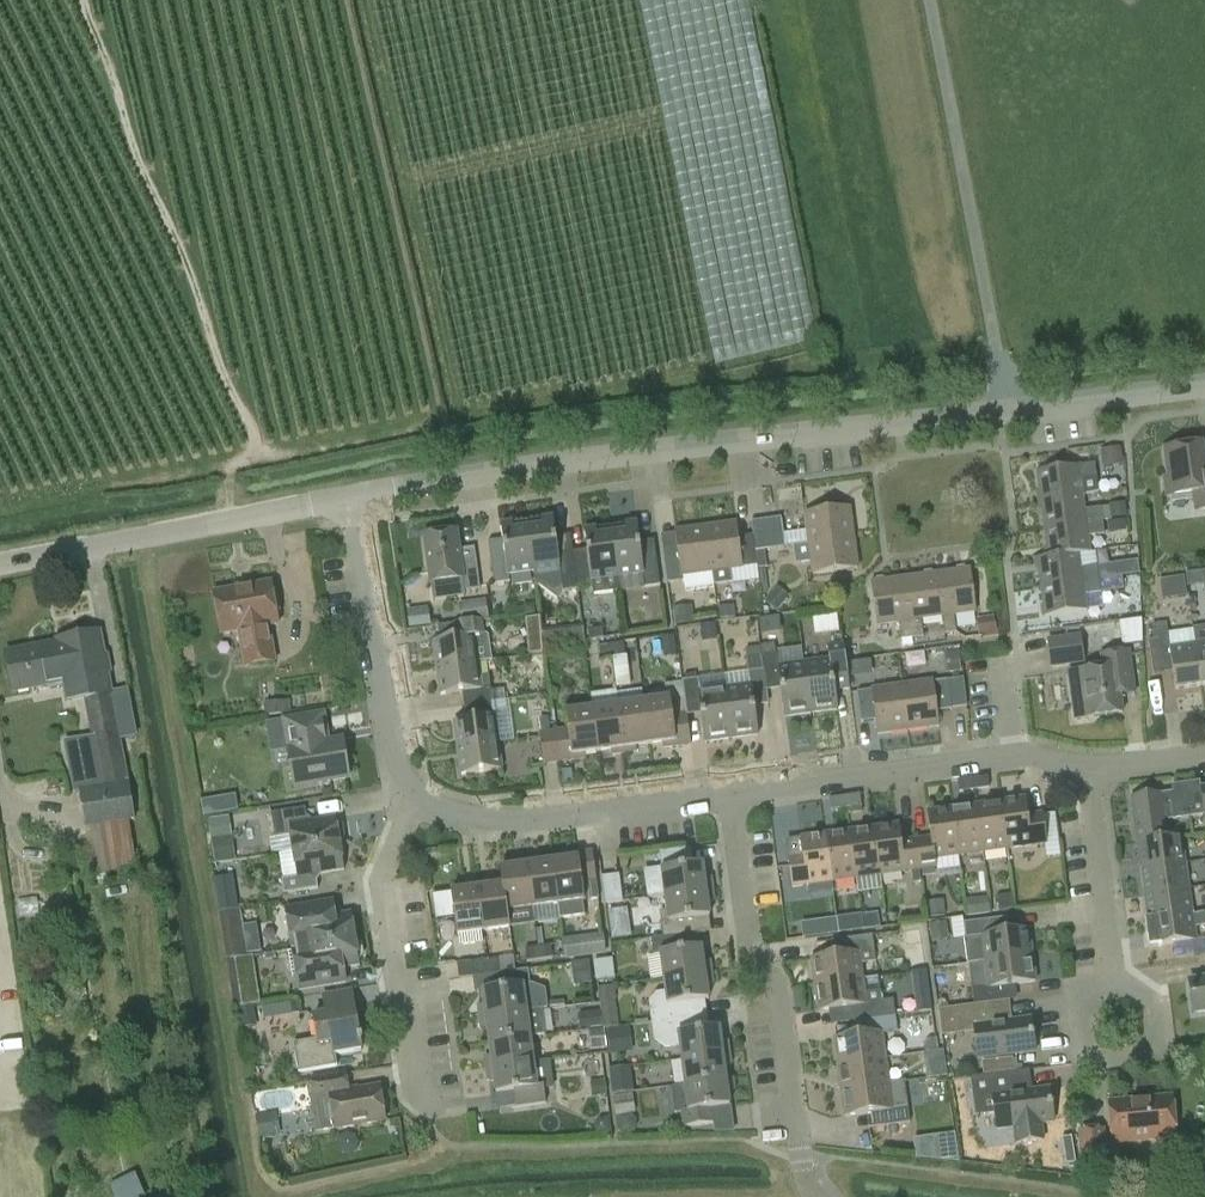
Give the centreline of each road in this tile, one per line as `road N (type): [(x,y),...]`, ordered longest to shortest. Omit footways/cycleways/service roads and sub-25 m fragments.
road 1 (residential): [(354,499),(1204,385)]
road 2 (residential): [(818,1196),(802,1176),(779,990),(750,939),(728,795)]
road 3 (residential): [(728,795),(1030,758),(1089,768)]
road 4 (residential): [(417,1104),(380,885),(402,827),(426,802)]
road 5 (residential): [(426,802),(397,770),(354,499)]
road 6 (residential): [(426,802),(486,818),(553,820),(728,795)]
road 7 (residential): [(127,539),(354,499)]
road 8 (residential): [(1089,768),(1113,984)]
road 9 (residential): [(1113,984),(1082,1013),(1083,1047),(1101,1060),(1146,1054),(1151,1002)]
road 10 (unclassified): [(0,562),(127,539)]

